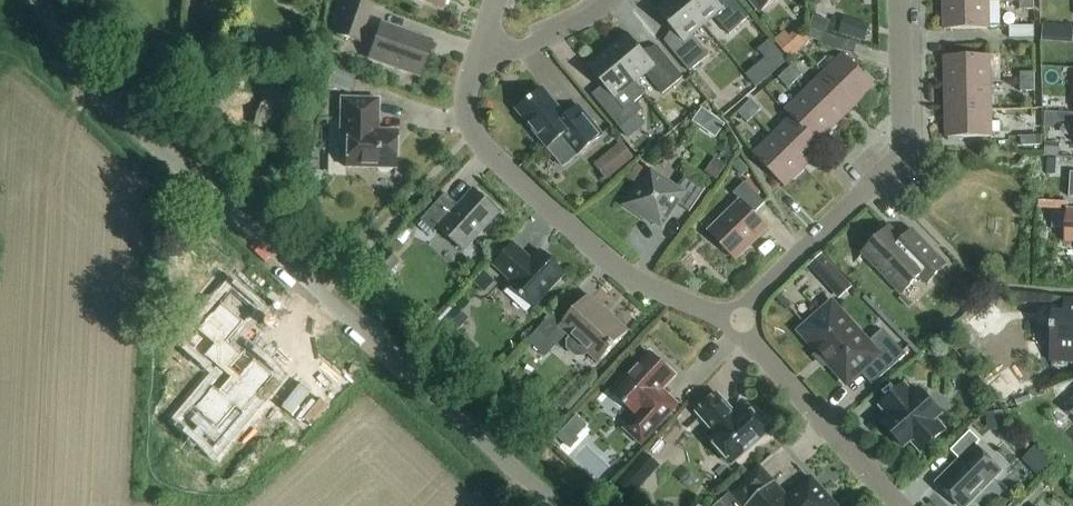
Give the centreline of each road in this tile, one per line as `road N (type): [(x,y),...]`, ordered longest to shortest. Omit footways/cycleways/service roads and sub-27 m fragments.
road 1 (unclassified): [(556,505),(131,121),(88,75),(40,0)]
road 2 (residential): [(480,51),(466,119),(486,152),(622,274),(739,328)]
road 3 (residential): [(739,328),(761,291),(901,156),(900,0)]
road 4 (residential): [(739,328),(899,505)]
road 5 (residential): [(480,51),(509,54),(602,0)]

